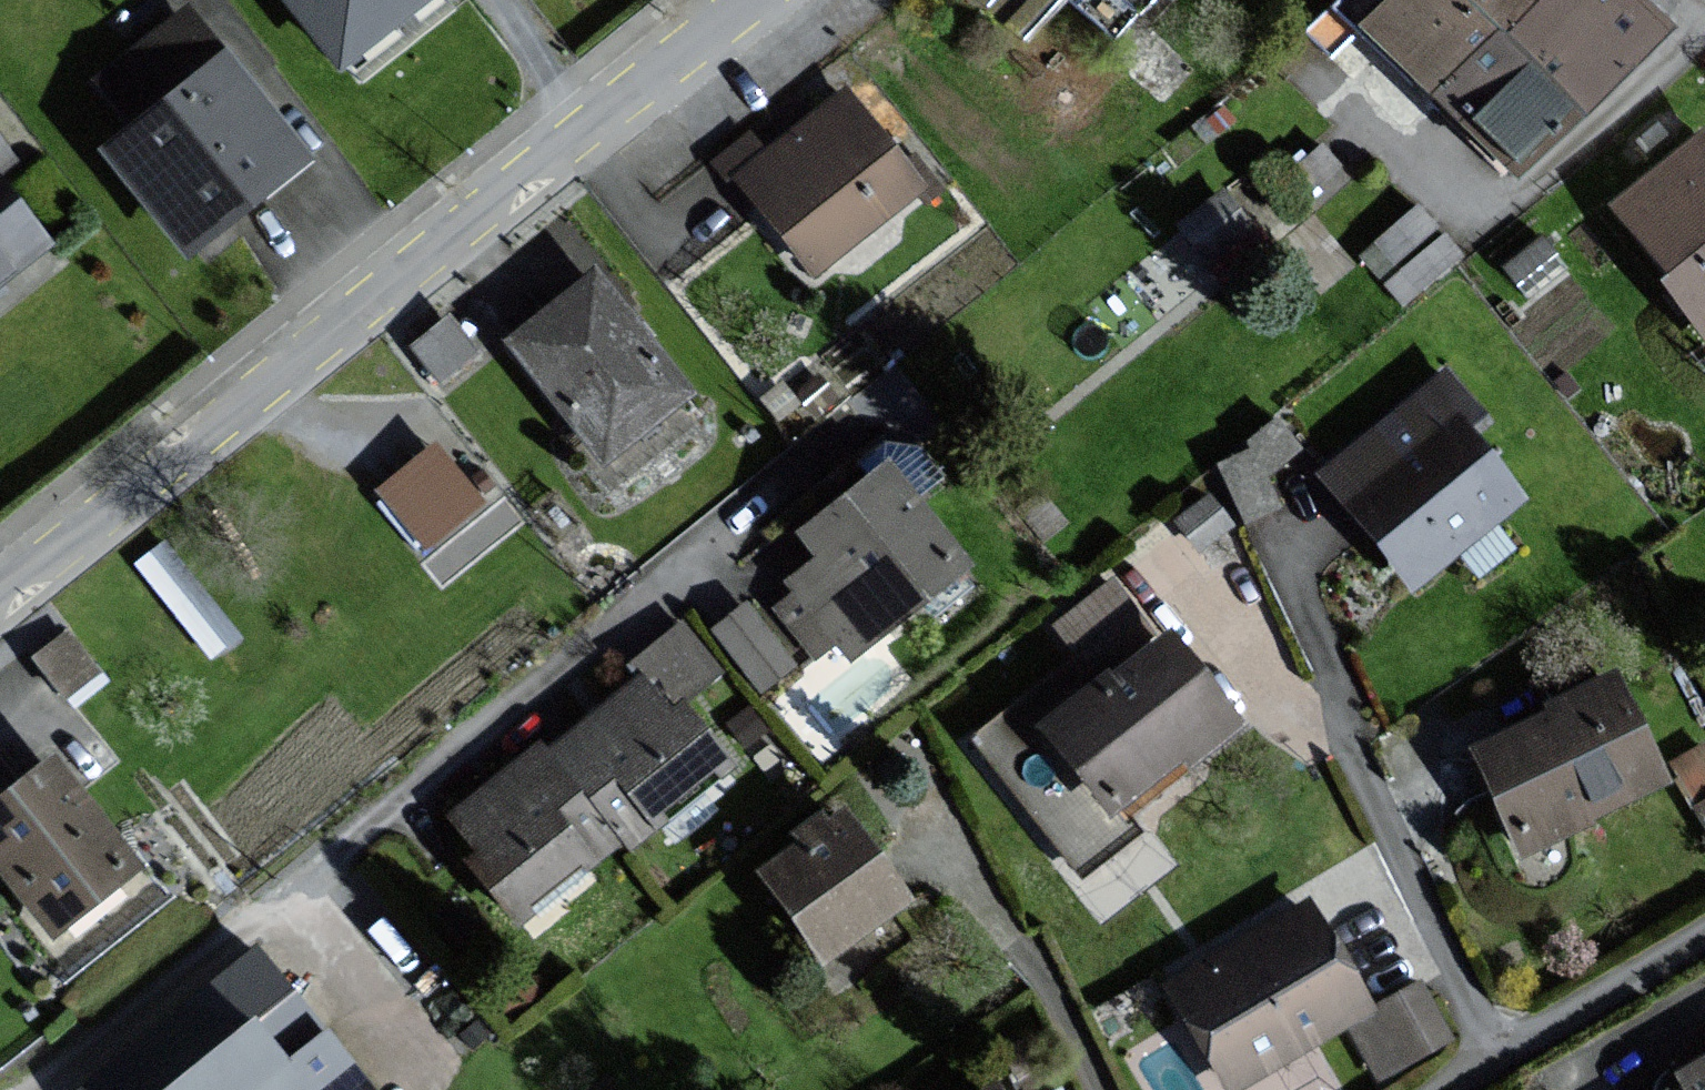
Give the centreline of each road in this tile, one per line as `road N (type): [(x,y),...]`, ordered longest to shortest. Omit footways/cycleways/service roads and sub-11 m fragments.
road 1 (residential): [(36,1089),(272,915),(790,476)]
road 2 (residential): [(0,596),(753,0)]
road 3 (residential): [(1439,1089),(1704,934)]
road 4 (residential): [(1027,951),(1098,1089)]

